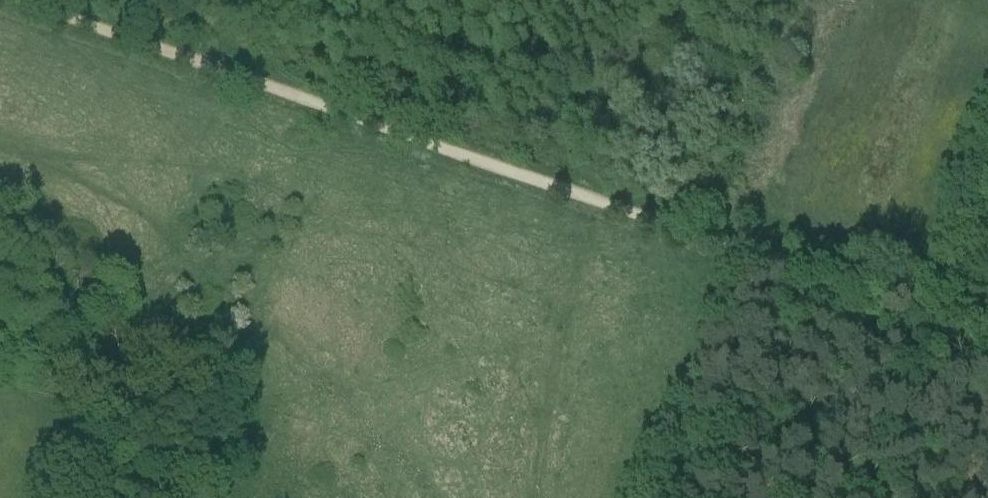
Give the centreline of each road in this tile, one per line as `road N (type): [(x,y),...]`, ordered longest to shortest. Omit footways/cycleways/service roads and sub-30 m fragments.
road 1 (track): [(987,325),(638,219),(187,62)]
road 2 (track): [(873,497),(945,312)]
road 3 (track): [(187,62),(20,0)]

